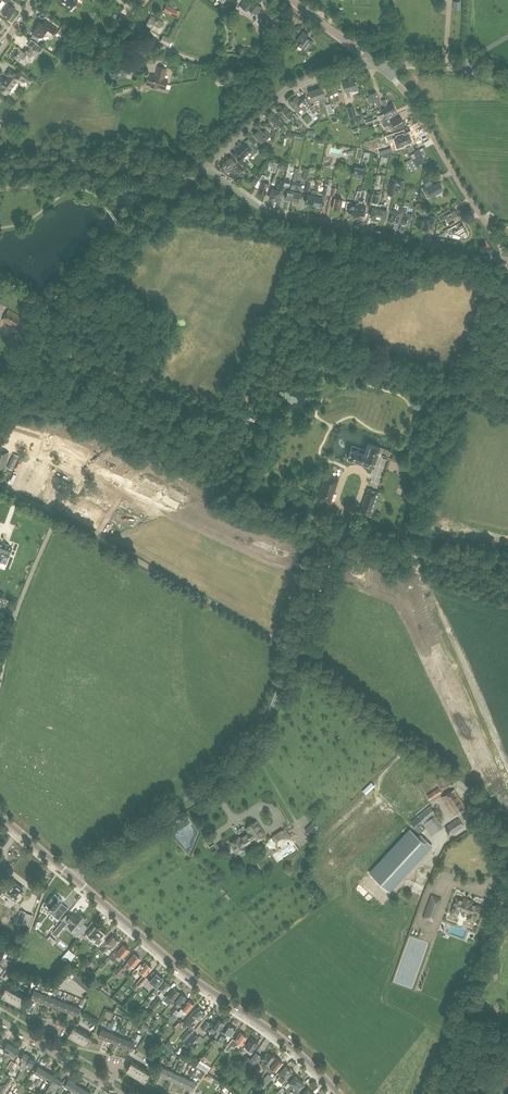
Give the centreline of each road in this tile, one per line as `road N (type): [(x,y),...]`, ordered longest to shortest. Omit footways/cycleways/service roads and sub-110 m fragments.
road 1 (secondary): [(73,877),(181,968),(280,1037),(340,1093)]
road 2 (residential): [(73,877),(236,764),(263,726),(293,652)]
road 3 (residential): [(507,263),(272,209),(205,167)]
road 4 (residential): [(507,821),(293,652)]
road 5 (residential): [(293,652),(57,516)]
road 6 (residential): [(507,262),(413,103),(381,66)]
road 7 (residential): [(205,167),(295,82),(381,66)]
road 8 (residential): [(190,180),(169,169),(0,164)]
road 9 (residential): [(293,652),(343,513)]
road 10 (unclassified): [(507,86),(470,71),(381,66)]

